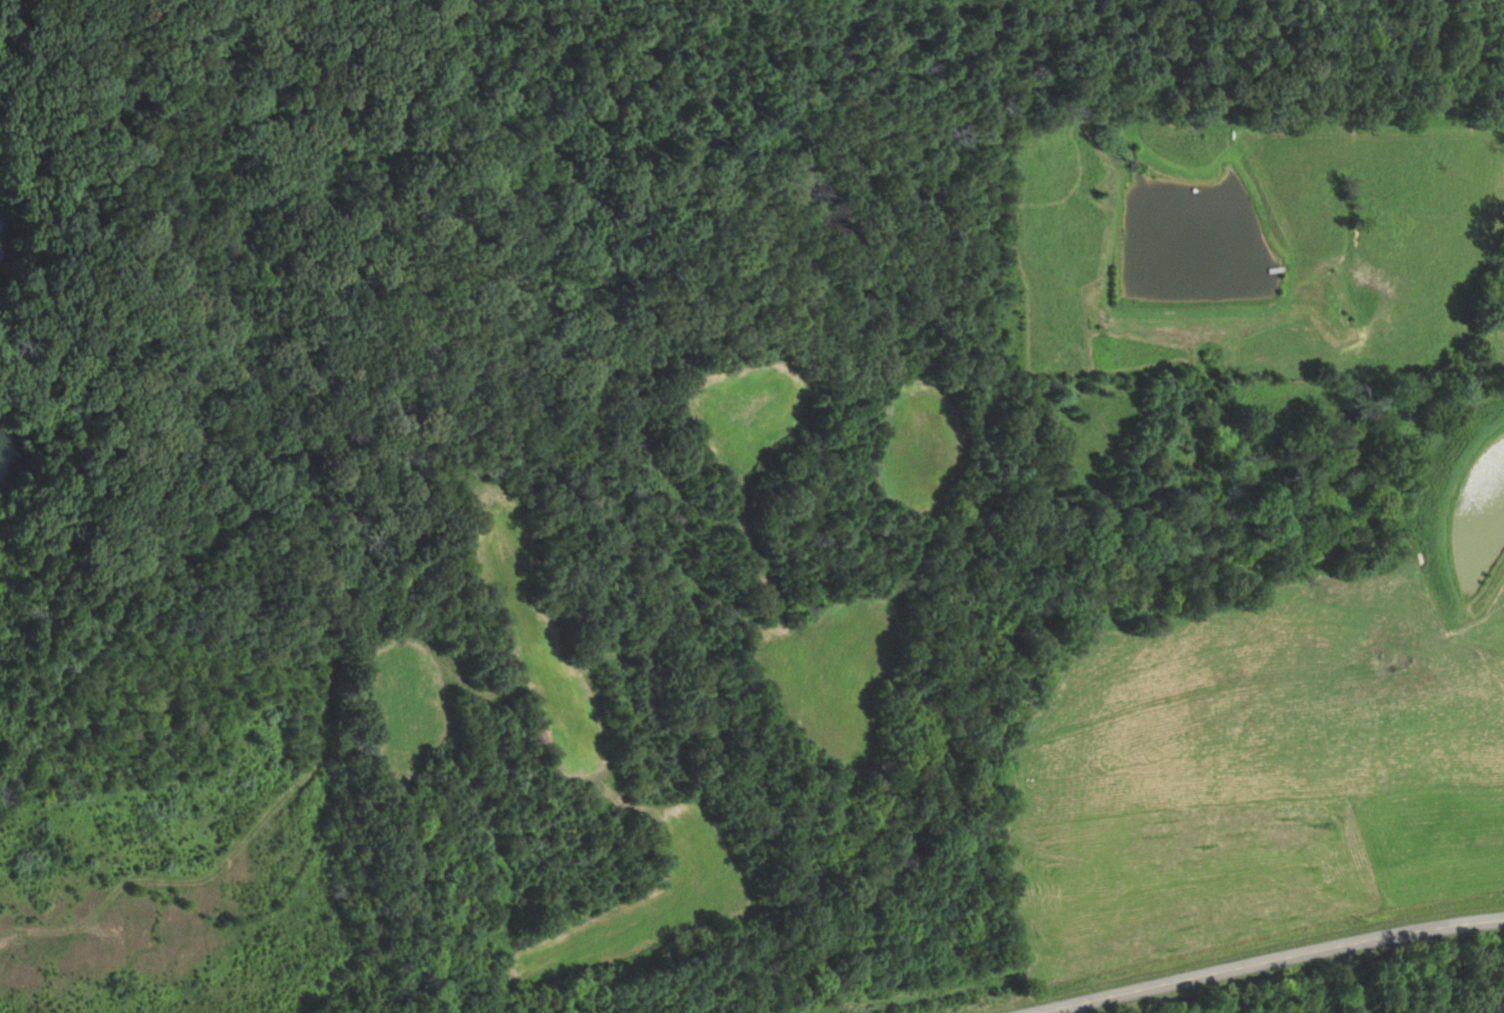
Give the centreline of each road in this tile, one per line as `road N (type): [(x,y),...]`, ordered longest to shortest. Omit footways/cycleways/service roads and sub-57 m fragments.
road 1 (residential): [(1027,1012),(1310,950),(1503,918)]

